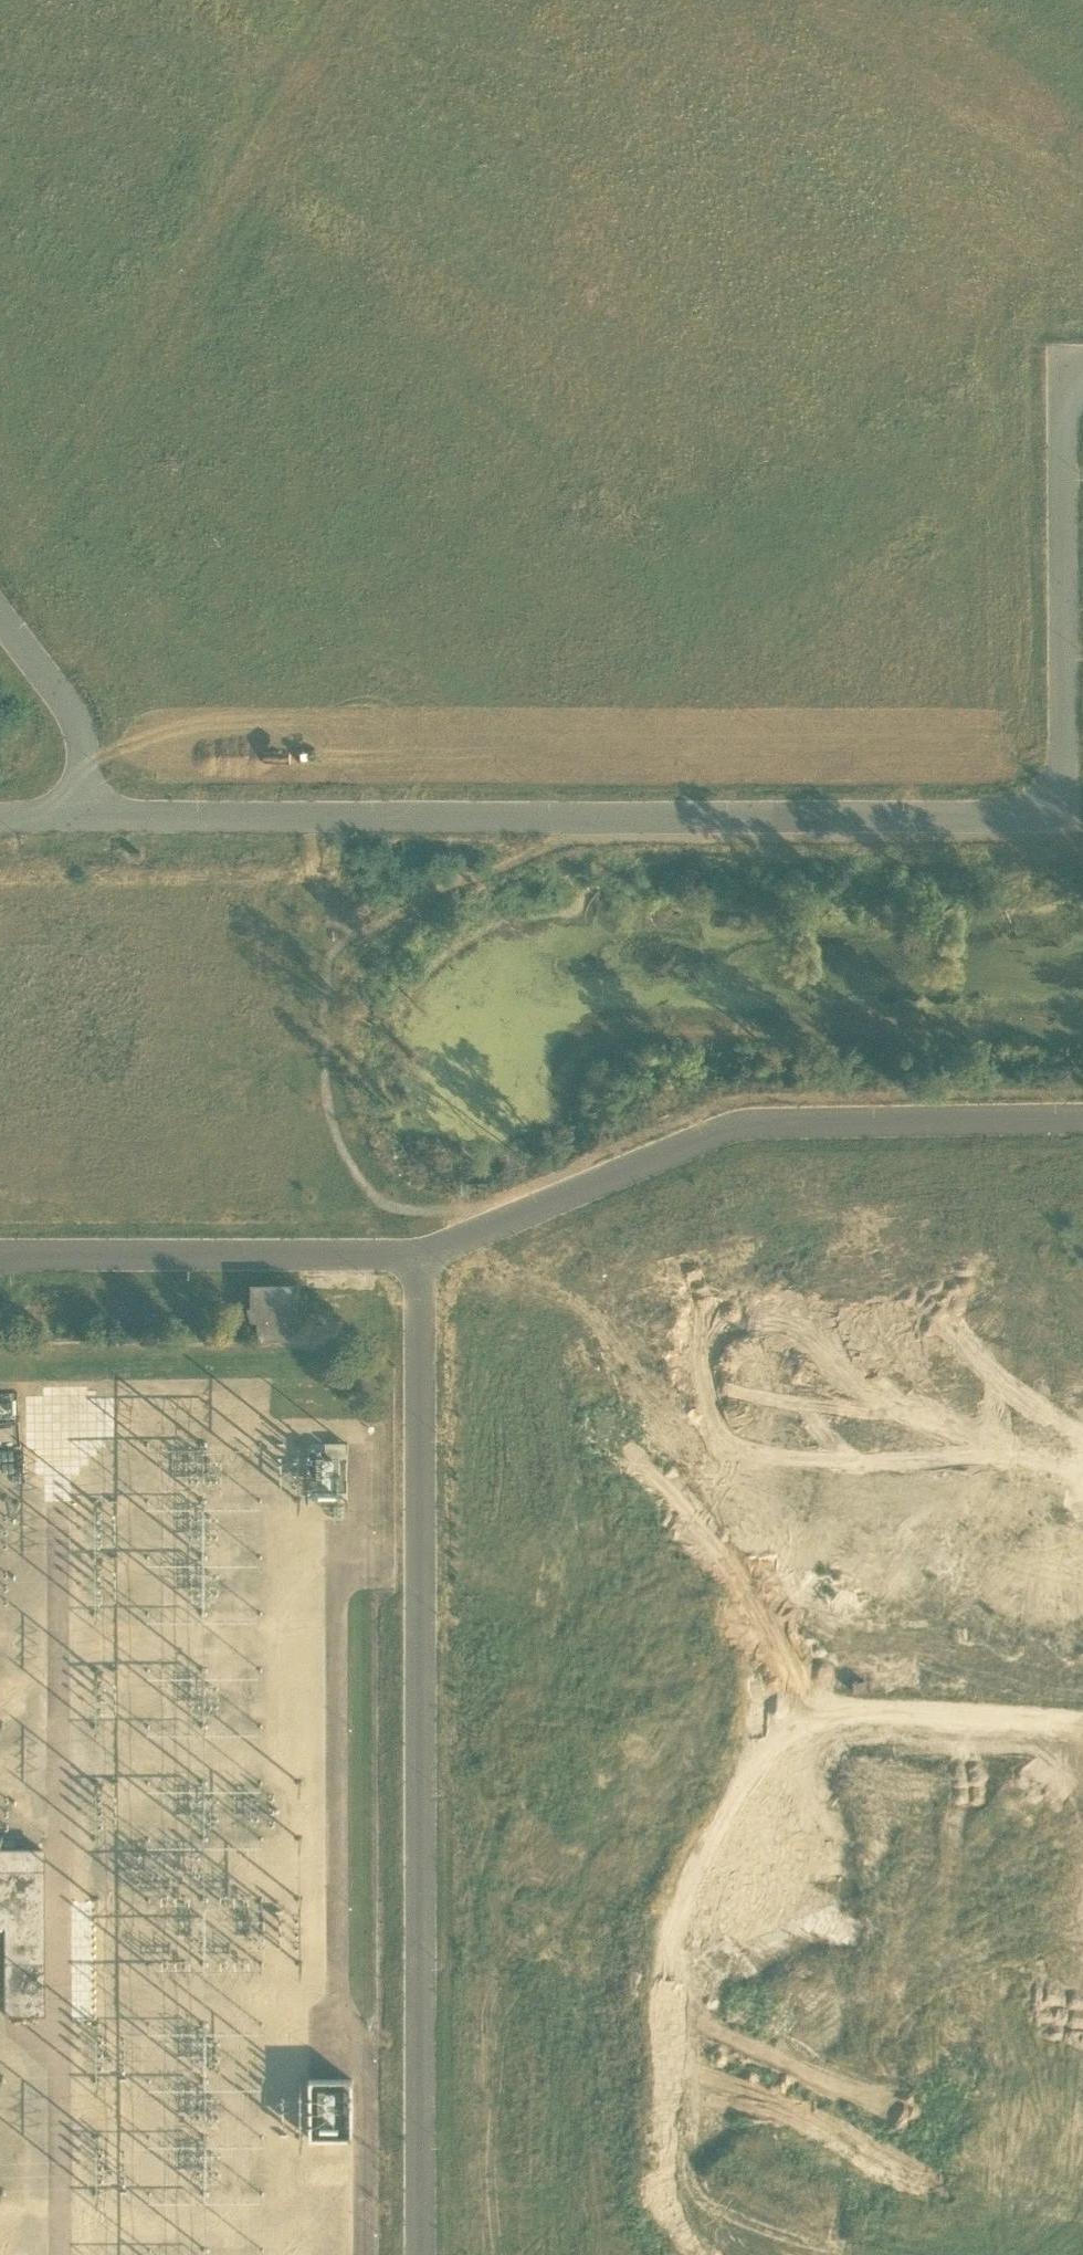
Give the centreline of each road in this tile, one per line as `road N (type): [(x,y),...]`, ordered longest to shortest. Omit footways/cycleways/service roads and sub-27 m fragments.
road 1 (unclassified): [(80,814),(1005,816),(1043,801),(1058,768),(1063,419),(1082,383)]
road 2 (unclassified): [(0,613),(70,701),(81,732),(80,814)]

